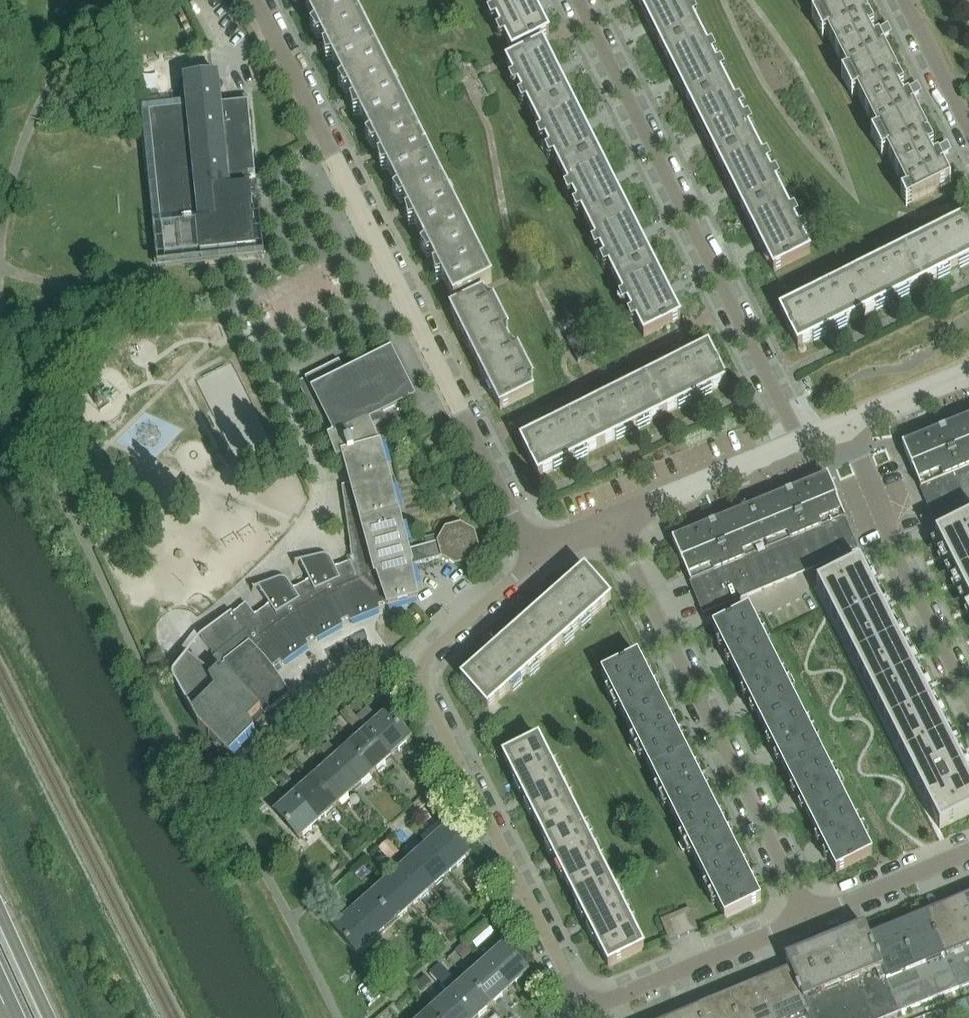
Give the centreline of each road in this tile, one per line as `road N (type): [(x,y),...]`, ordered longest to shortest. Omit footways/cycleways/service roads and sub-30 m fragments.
road 1 (residential): [(536,557),(256,0)]
road 2 (residential): [(583,1008),(421,683),(429,653),(536,557)]
road 3 (residential): [(801,440),(580,0)]
road 4 (residential): [(805,914),(612,519)]
road 5 (residential): [(968,697),(846,423)]
road 6 (residential): [(583,1008),(805,914)]
road 7 (residential): [(612,519),(801,440)]
road 8 (residential): [(805,914),(968,850)]
road 9 (residential): [(901,0),(968,137)]
road 10 (residential): [(846,423),(968,376)]
road 11 (trunk): [(49,1017),(0,908)]

